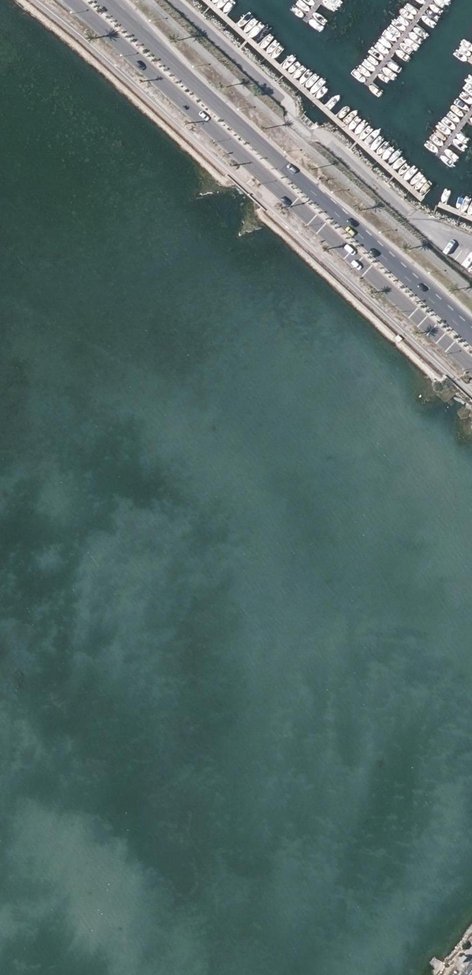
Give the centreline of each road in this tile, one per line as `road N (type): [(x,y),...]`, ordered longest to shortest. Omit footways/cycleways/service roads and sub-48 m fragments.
road 1 (primary): [(72,0),(471,364)]
road 2 (primary): [(471,337),(102,0)]

